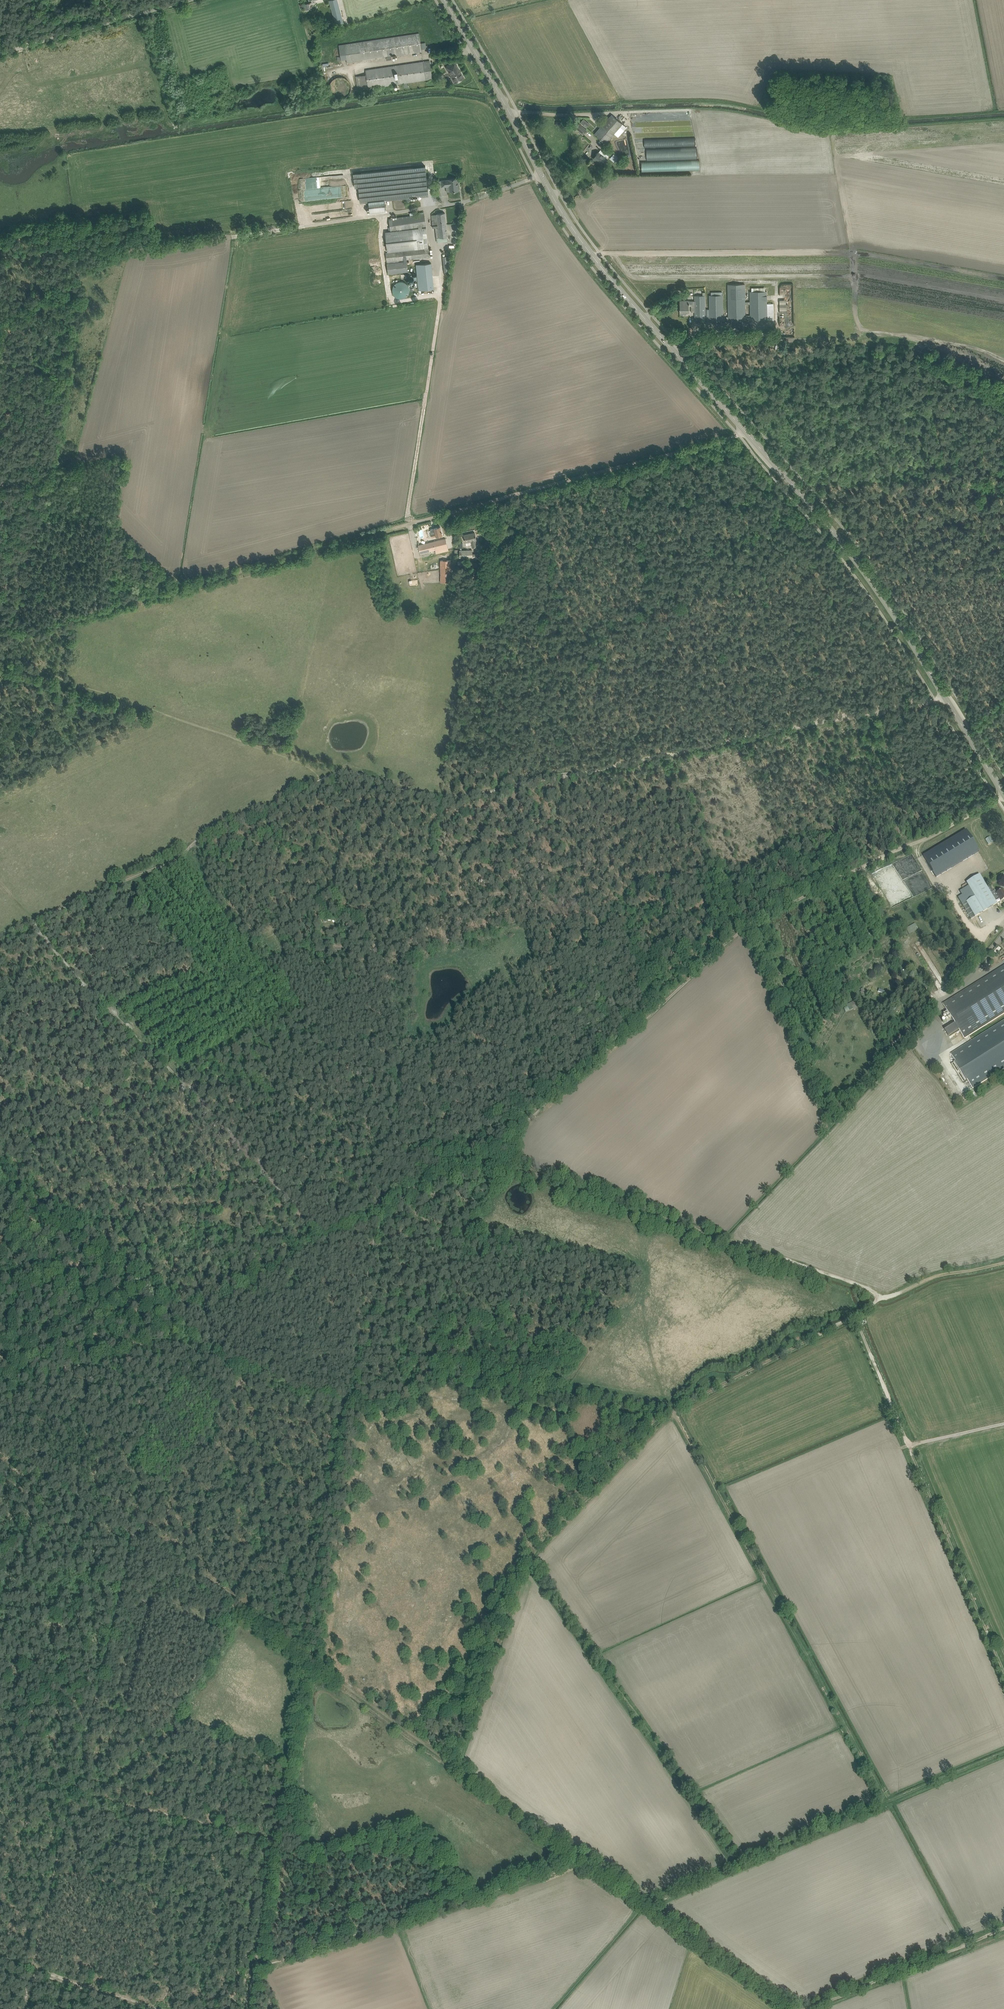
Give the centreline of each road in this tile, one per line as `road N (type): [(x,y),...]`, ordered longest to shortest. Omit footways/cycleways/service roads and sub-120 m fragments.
road 1 (track): [(37,921),(188,855),(199,839),(345,766),(443,797),(935,700)]
road 2 (track): [(483,1156),(745,930),(999,799)]
road 3 (secondary): [(746,432),(567,219),(444,0)]
road 4 (track): [(885,1803),(674,1411)]
road 5 (secondary): [(1003,794),(864,573),(746,432)]
road 6 (track): [(0,635),(416,530)]
road 7 (track): [(37,921),(323,1235)]
road 8 (track): [(881,1298),(483,1156)]
road 9 (track): [(1003,1673),(854,1317)]
road 10 (unclassified): [(416,530),(746,432)]
road 11 (track): [(256,1967),(489,1891),(575,1854)]
road 12 (track): [(738,1866),(1003,1753)]
road 13 (track): [(443,291),(409,510),(416,530)]
road 14 (track): [(1003,1929),(810,2008)]
road 15 (track): [(674,1411),(854,1317)]
road 16 (track): [(1003,495),(804,501)]
road 17 (unclassified): [(0,51),(187,0)]
road 18 (track): [(792,2008),(648,1904)]
road 19 (track): [(31,1969),(155,2008)]
road 20 (track): [(881,1298),(1003,1264)]
road 21 (track): [(369,1209),(483,1156)]

